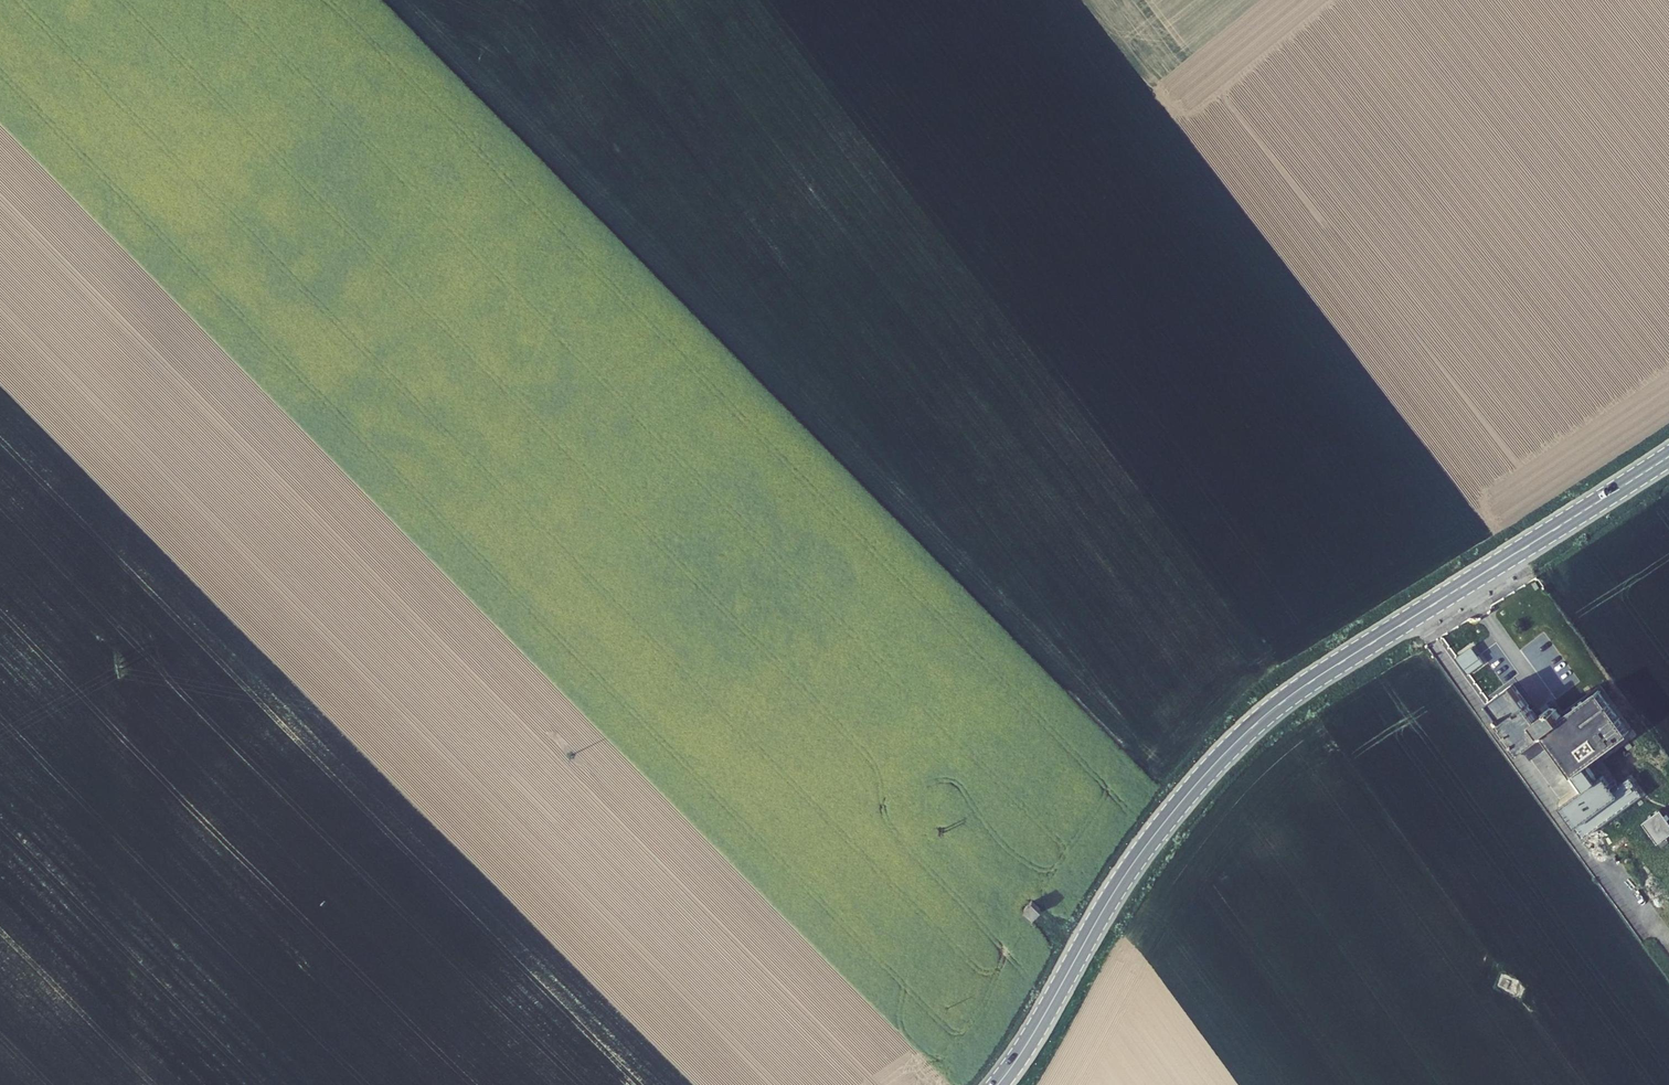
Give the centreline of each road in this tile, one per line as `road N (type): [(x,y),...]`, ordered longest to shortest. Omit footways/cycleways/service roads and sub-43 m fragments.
road 1 (primary): [(997,1084),(1131,867),(1239,739),(1346,658),(1668,456)]

